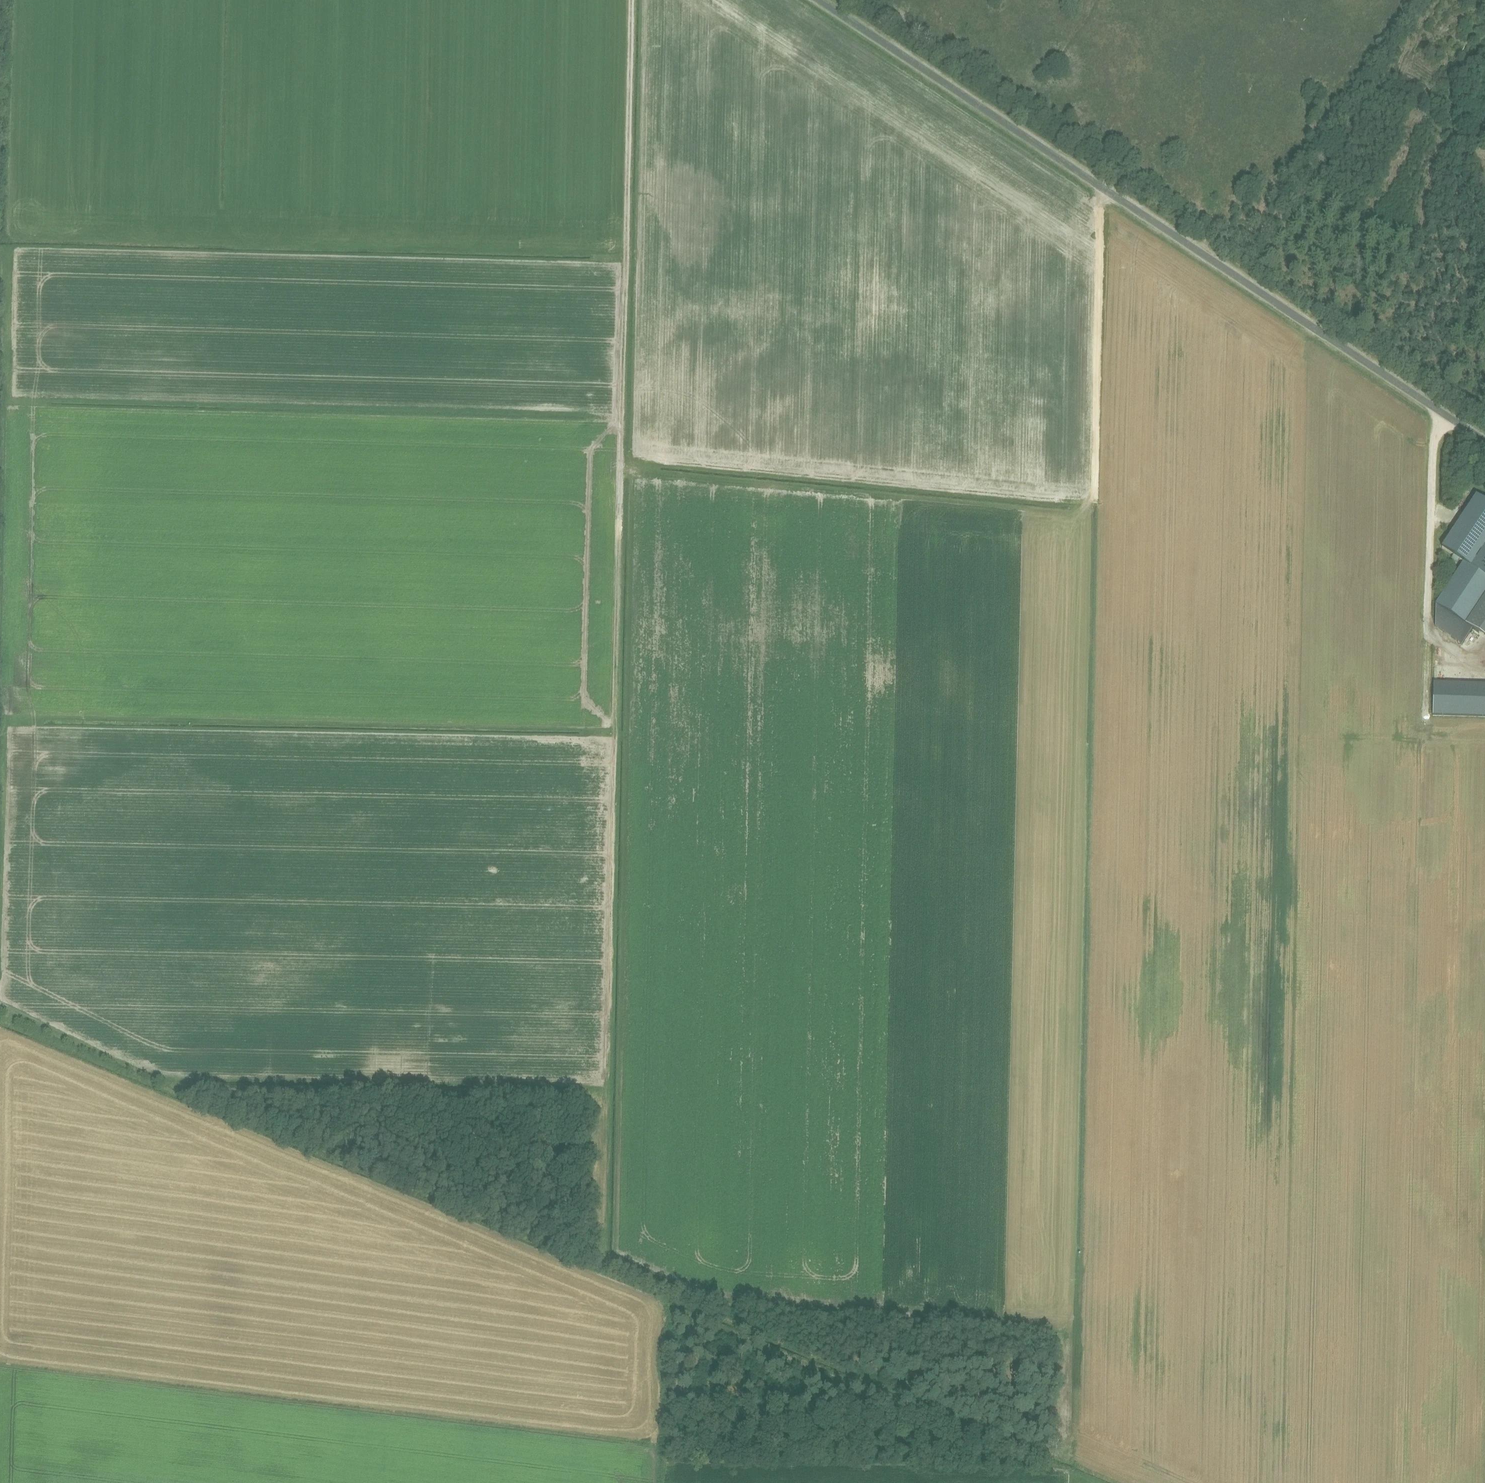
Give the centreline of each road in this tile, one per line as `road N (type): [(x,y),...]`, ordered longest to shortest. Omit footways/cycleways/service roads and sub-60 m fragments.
road 1 (unclassified): [(1484,441),(815,0)]

